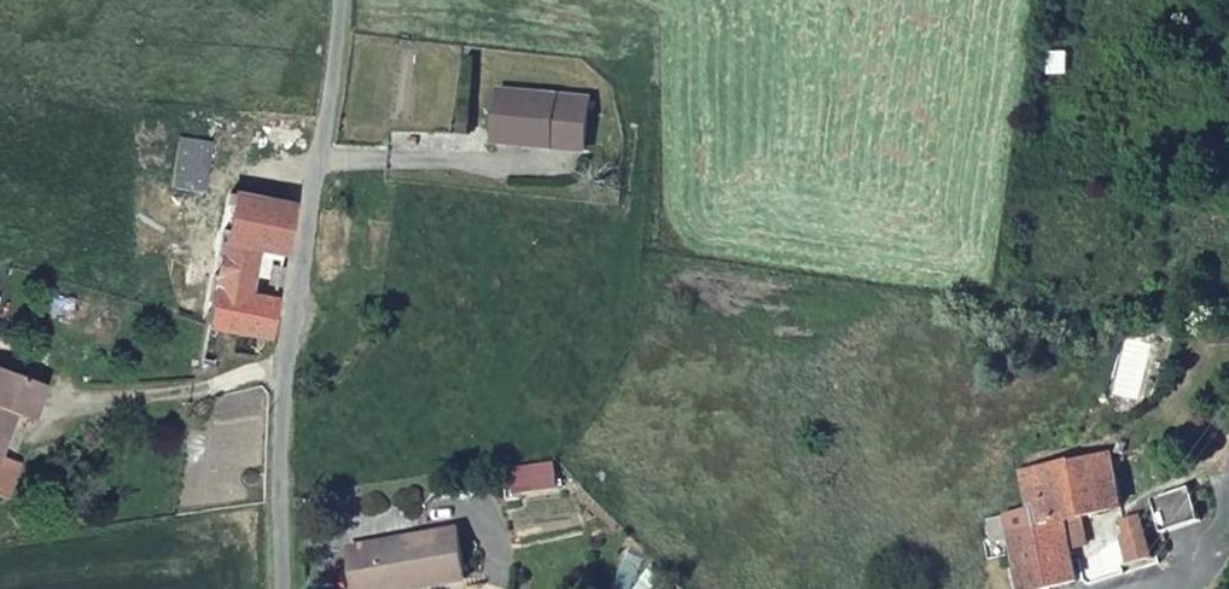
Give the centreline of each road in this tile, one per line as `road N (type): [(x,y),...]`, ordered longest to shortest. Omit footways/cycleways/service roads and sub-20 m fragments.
road 1 (residential): [(278,588),(276,496),(338,0)]
road 2 (track): [(1179,0),(1180,163)]

